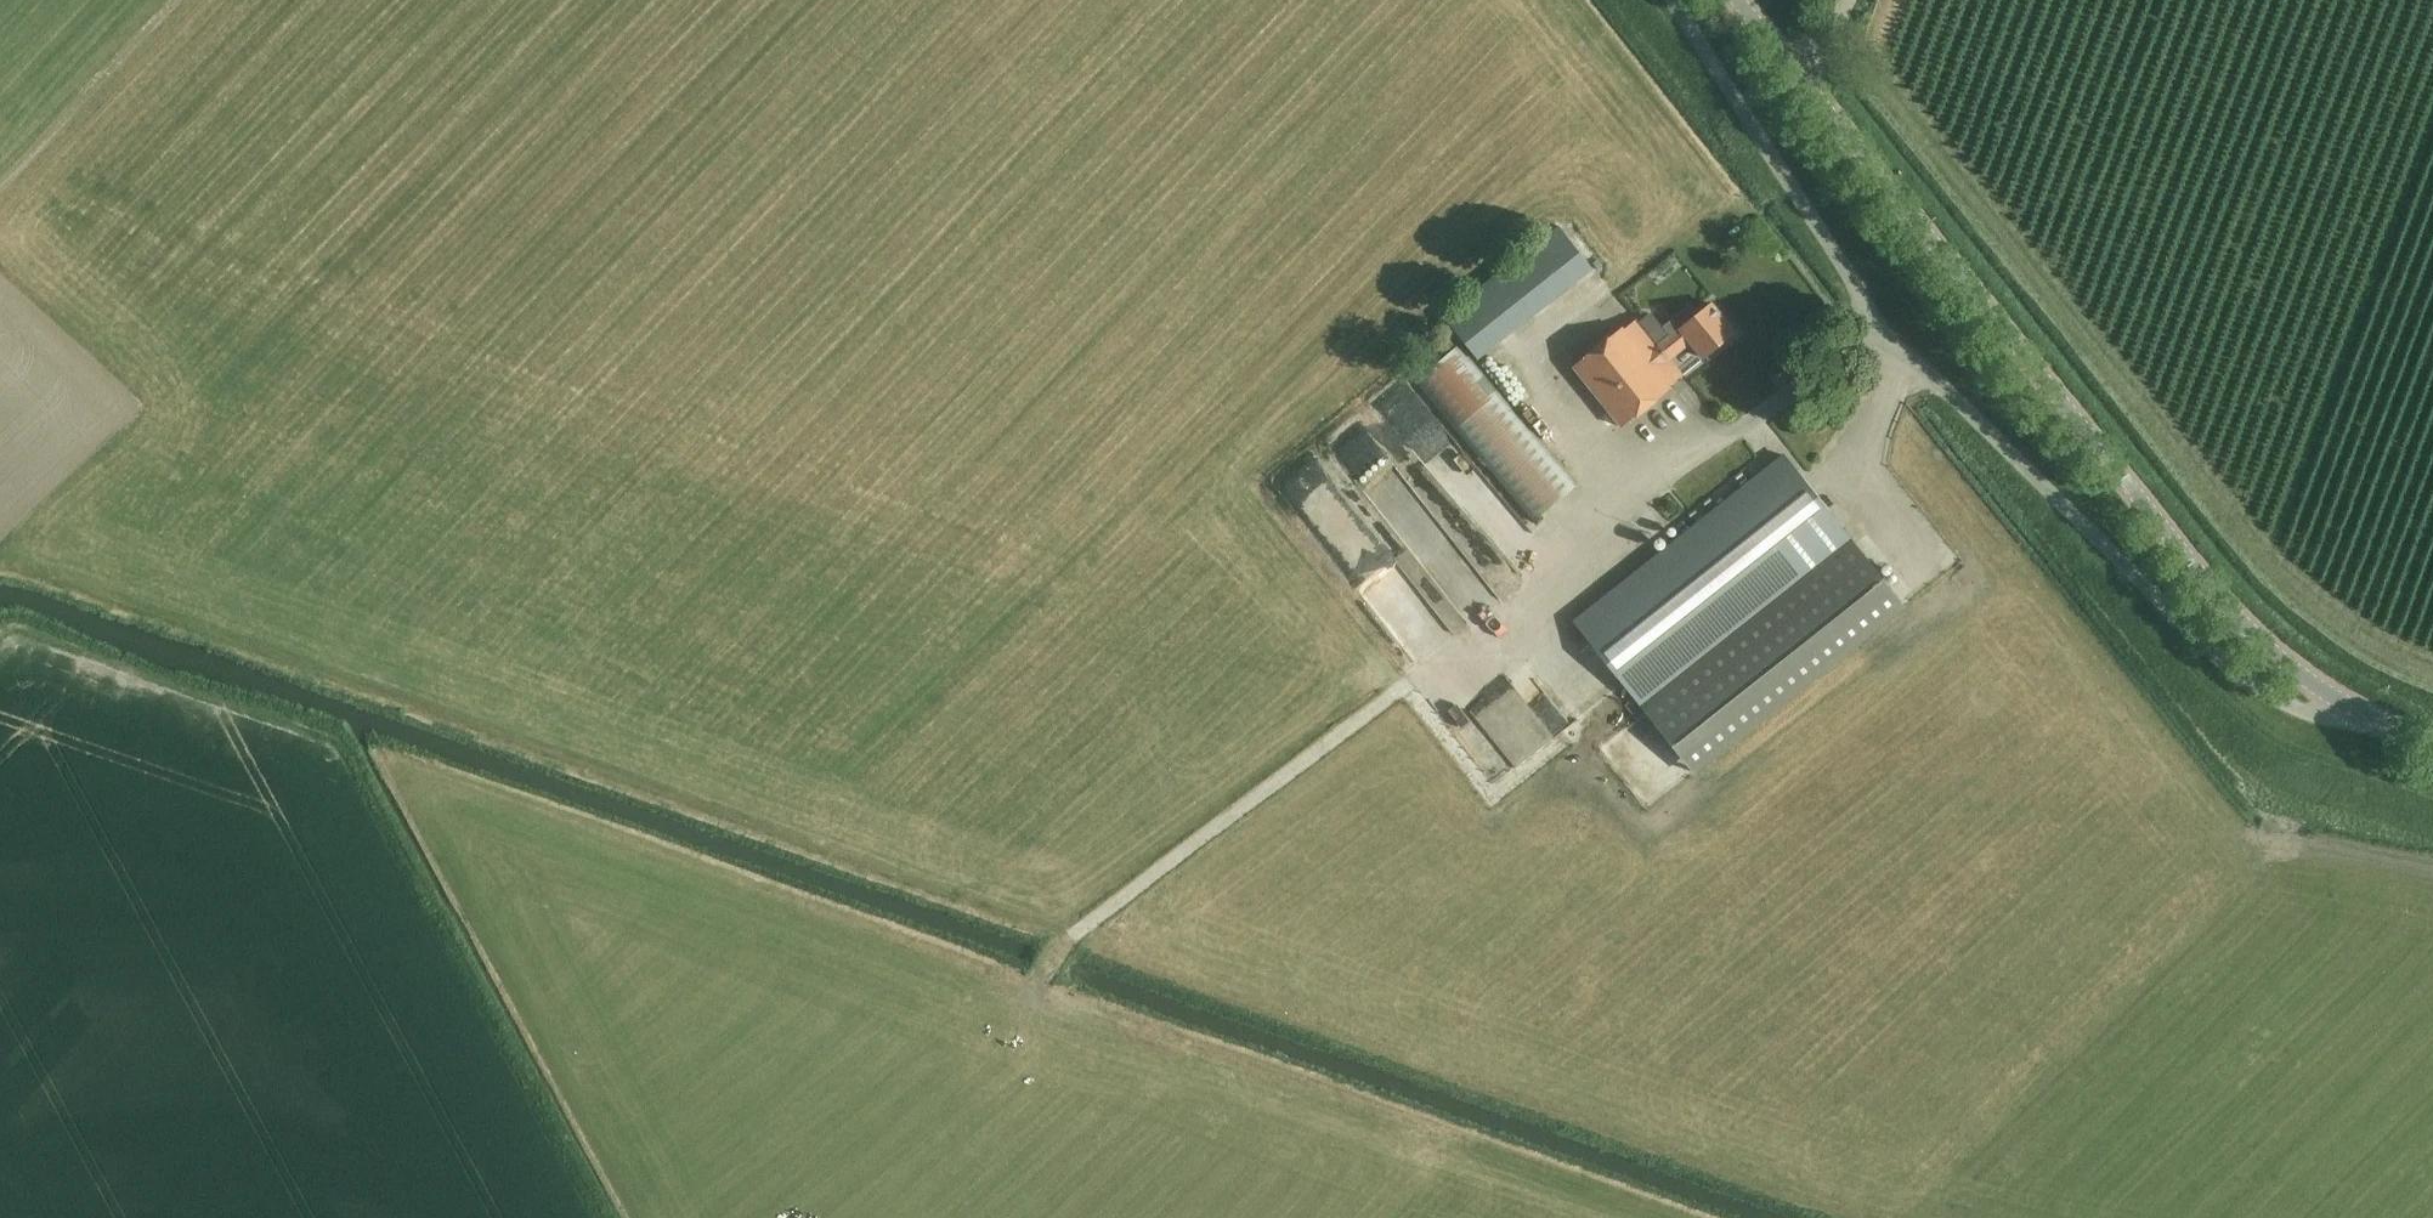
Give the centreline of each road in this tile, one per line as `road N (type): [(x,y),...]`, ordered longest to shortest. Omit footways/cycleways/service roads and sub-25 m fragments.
road 1 (tertiary): [(2432,743),(2315,686),(2223,602),(1737,0)]
road 2 (track): [(0,181),(173,0)]

